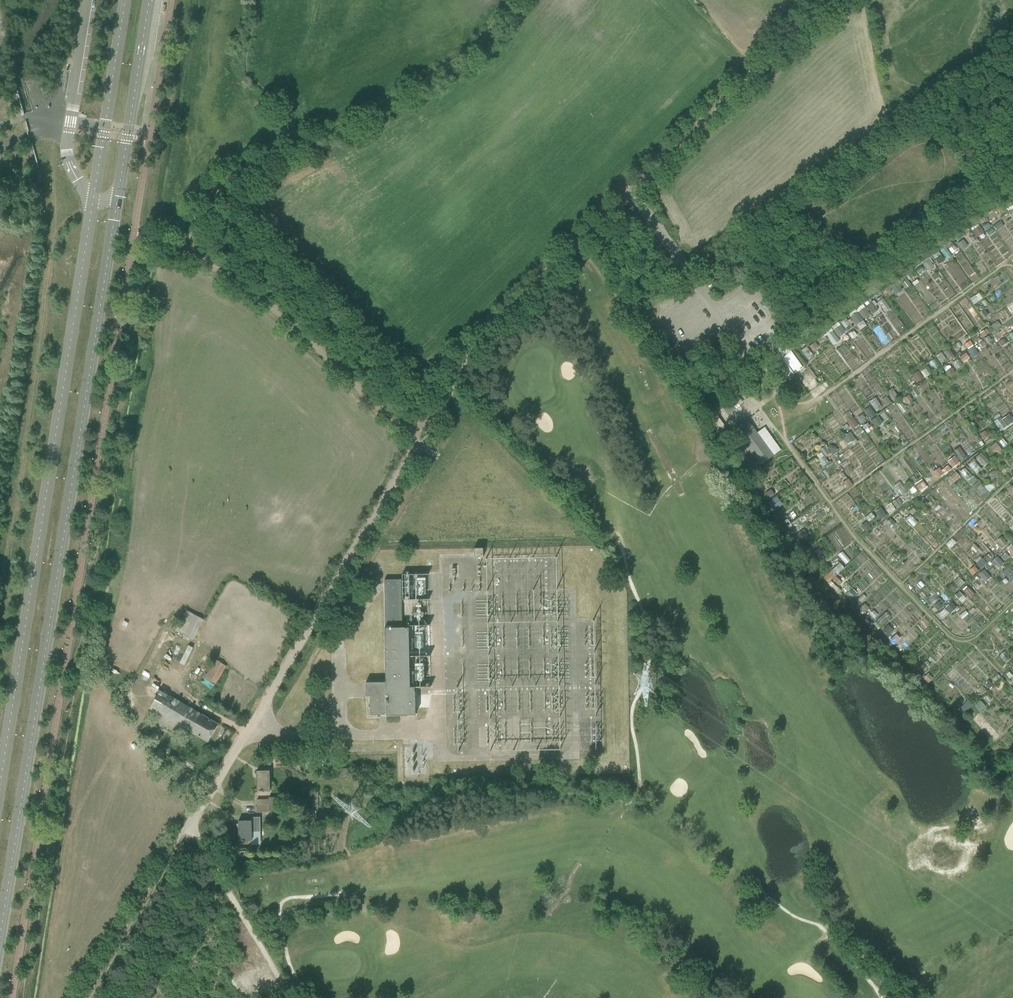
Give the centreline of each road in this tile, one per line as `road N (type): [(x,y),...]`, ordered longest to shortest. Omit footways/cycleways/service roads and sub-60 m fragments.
road 1 (secondary): [(0,930),(117,201)]
road 2 (unclassified): [(295,997),(186,828),(420,438)]
road 3 (unclassified): [(420,438),(480,345),(828,0)]
road 4 (secondary): [(93,200),(0,775)]
road 5 (unclassified): [(420,438),(235,277),(132,234)]
road 6 (track): [(657,801),(641,787),(632,727),(646,679),(646,622),(615,534)]
road 7 (track): [(256,0),(241,67),(287,145),(211,192)]
road 8 (secondary): [(117,201),(148,0)]
road 9 (secondary): [(125,0),(93,200)]
road 10 (track): [(91,997),(189,832)]
road 11 (unclassified): [(89,0),(68,130)]

